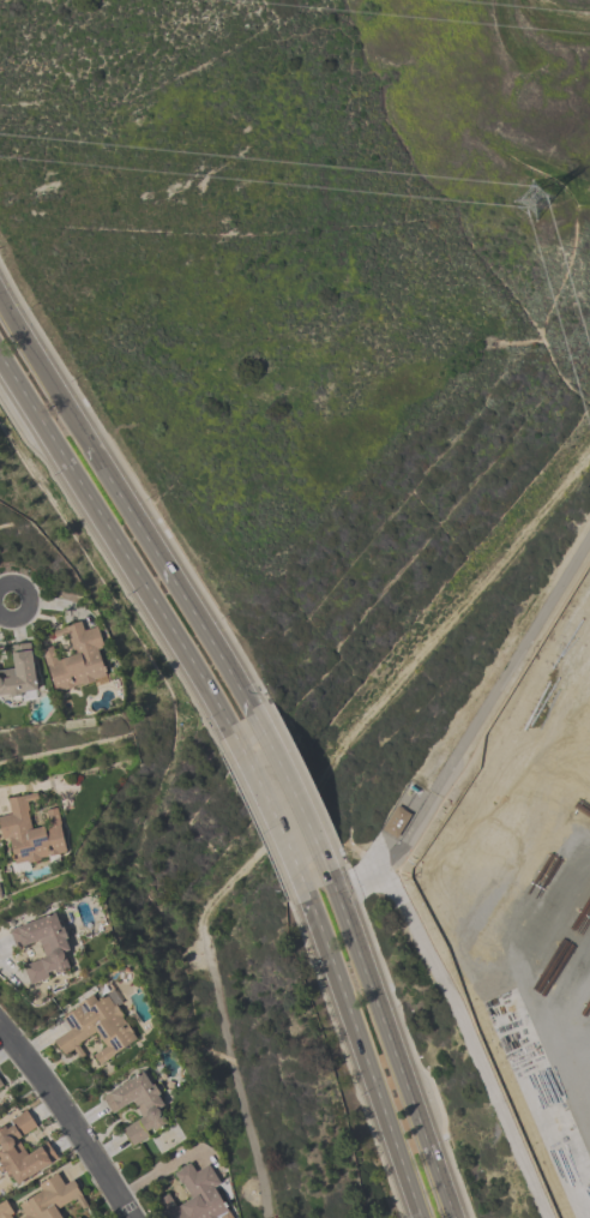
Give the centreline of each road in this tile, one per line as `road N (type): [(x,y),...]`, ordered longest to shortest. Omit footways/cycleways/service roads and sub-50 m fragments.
road 1 (primary): [(453,1217),(332,880),(231,678),(0,299)]
road 2 (primary): [(0,360),(175,637),(252,781),(307,900),(419,1217)]
road 3 (residential): [(0,1029),(131,1217)]

